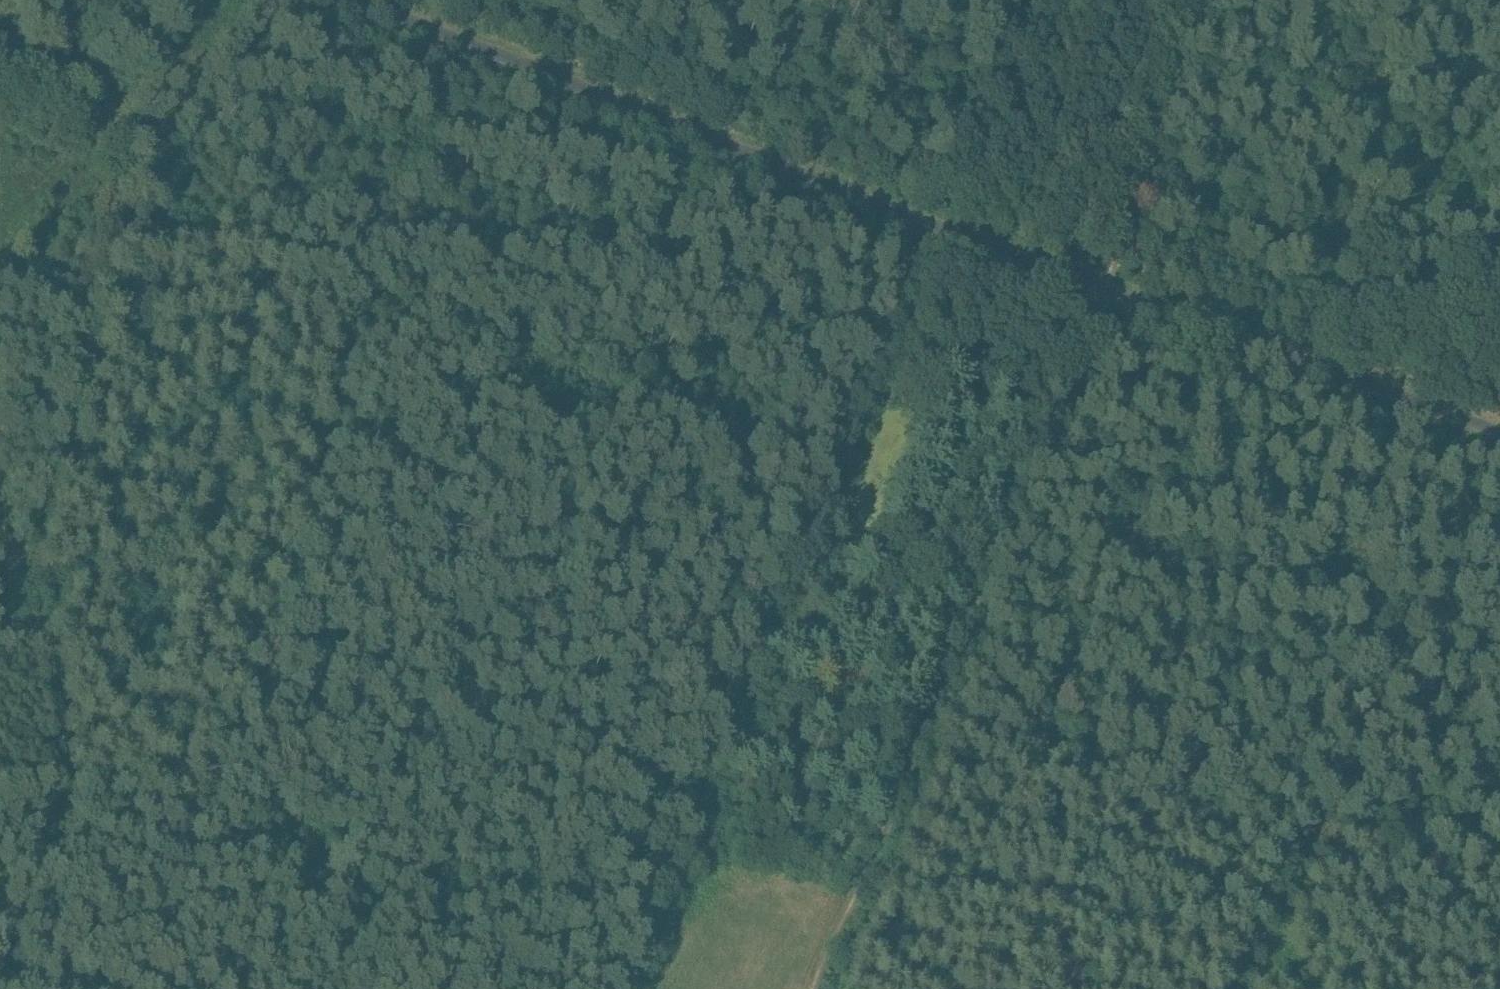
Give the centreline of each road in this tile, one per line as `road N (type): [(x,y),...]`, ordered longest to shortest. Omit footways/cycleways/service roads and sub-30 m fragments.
road 1 (track): [(1094,280),(357,0)]
road 2 (track): [(818,988),(1094,280)]
road 3 (track): [(1499,434),(1094,280)]
road 4 (track): [(1094,280),(1208,0)]

